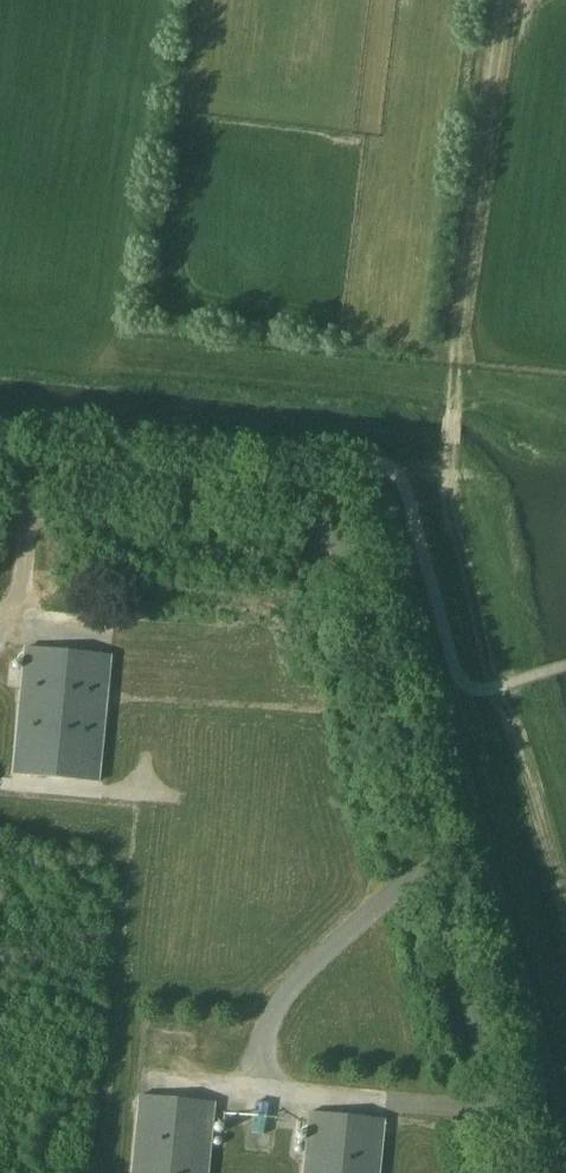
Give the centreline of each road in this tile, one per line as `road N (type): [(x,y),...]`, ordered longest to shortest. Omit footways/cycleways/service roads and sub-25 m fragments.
road 1 (track): [(523,1172),(336,532),(274,497),(0,469)]
road 2 (track): [(565,893),(447,458),(509,0)]
road 3 (track): [(434,860),(285,993),(269,1020),(265,1089),(459,1111),(501,1095)]
road 4 (track): [(462,681),(565,1050)]
road 5 (track): [(114,637),(41,627),(31,605),(40,473)]

